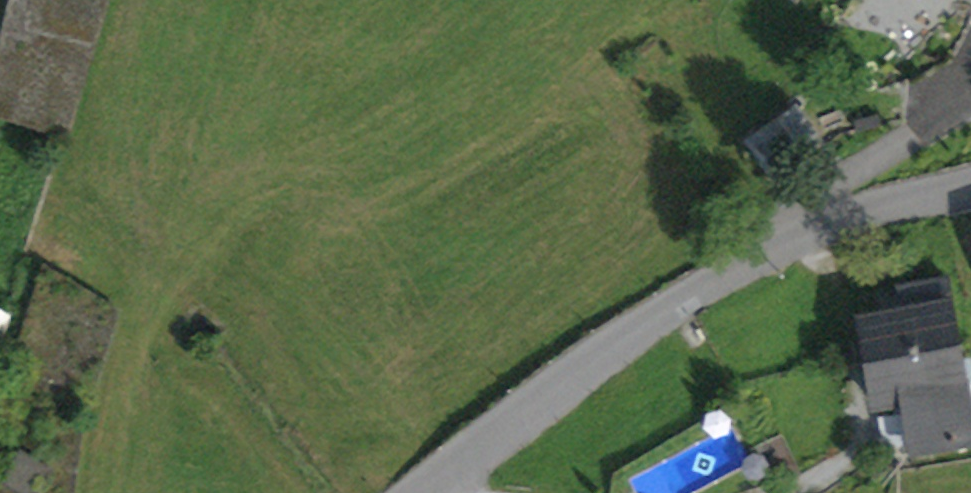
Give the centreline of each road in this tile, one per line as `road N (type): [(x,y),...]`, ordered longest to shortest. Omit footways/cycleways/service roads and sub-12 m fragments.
road 1 (track): [(102,492),(143,314),(157,293),(324,141),(571,0)]
road 2 (tertiary): [(970,190),(820,227),(659,317),(418,492)]

